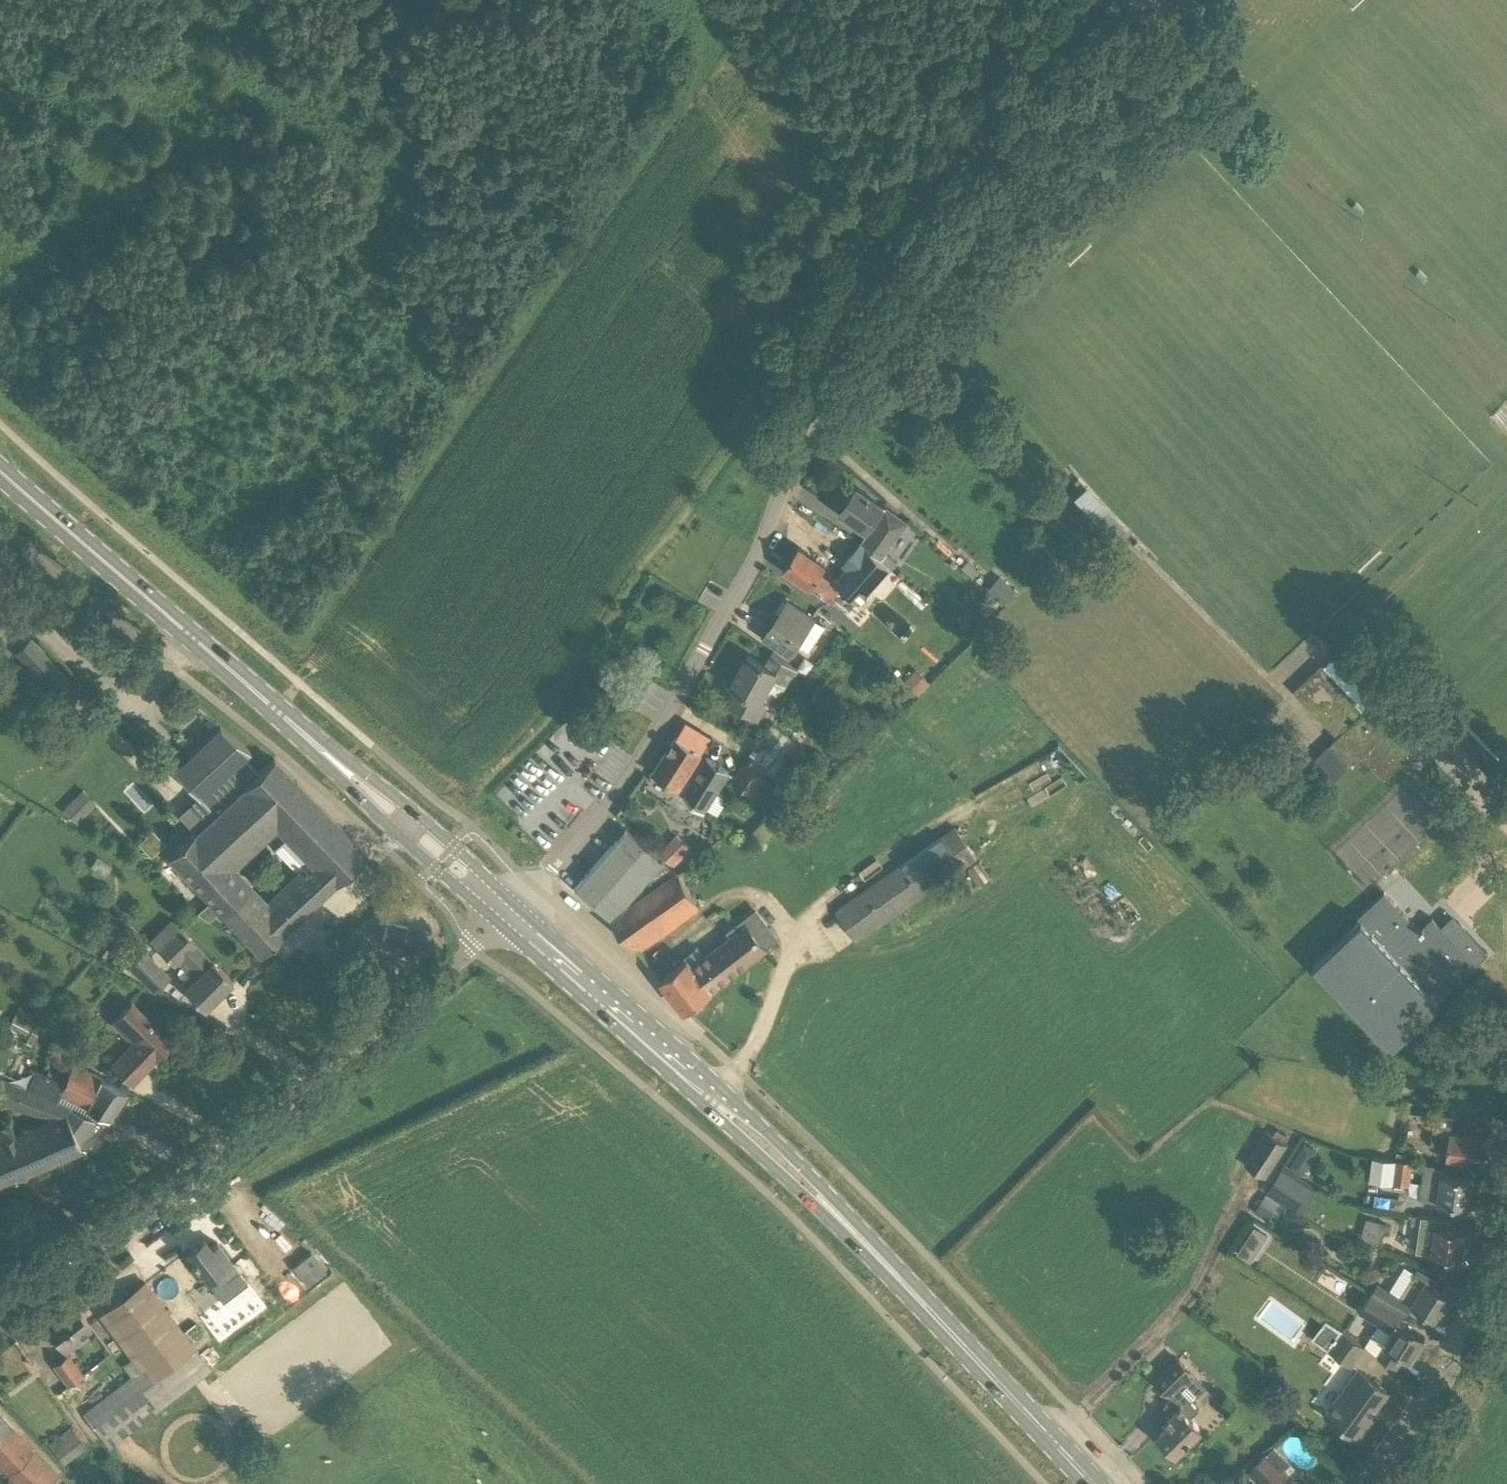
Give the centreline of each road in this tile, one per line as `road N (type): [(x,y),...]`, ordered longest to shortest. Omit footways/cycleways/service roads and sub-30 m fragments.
road 1 (residential): [(509,917),(627,778),(750,564),(851,290)]
road 2 (residential): [(167,1193),(509,917)]
road 3 (primary): [(0,474),(326,755)]
road 4 (unclassified): [(851,290),(892,219),(1095,0)]
road 5 (unclassified): [(1506,1140),(1490,1255),(1465,1341),(1450,1374),(1368,1483)]
road 6 (primary): [(1093,1483),(861,1237)]
road 7 (primary): [(705,1095),(509,917)]
road 8 (primary): [(326,755),(348,788),(436,869),(509,917)]
road 9 (primary): [(509,917),(452,852),(326,755)]
road 10 (residential): [(0,1336),(141,1223),(167,1193)]
road 11 (primary): [(861,1237),(777,1139),(705,1095)]
road 12 (primary): [(705,1095),(726,1127),(808,1202),(861,1237)]
road 13 (residential): [(0,1279),(167,1193)]

